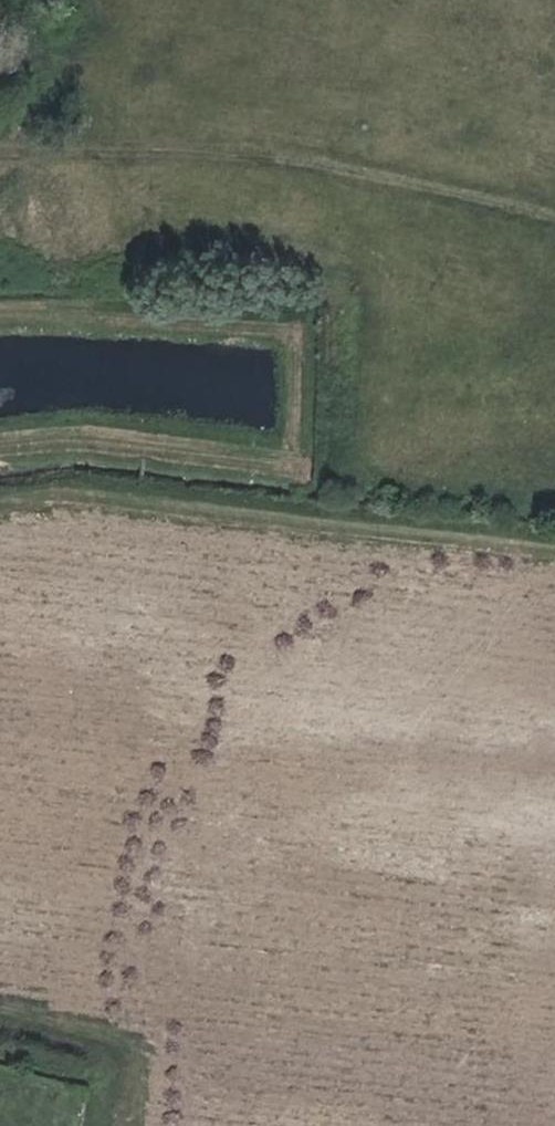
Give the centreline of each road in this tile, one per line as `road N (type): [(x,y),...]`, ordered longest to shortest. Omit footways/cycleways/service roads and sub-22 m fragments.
road 1 (track): [(0,507),(85,492),(554,554)]
road 2 (track): [(130,1125),(139,1050),(0,1012)]

